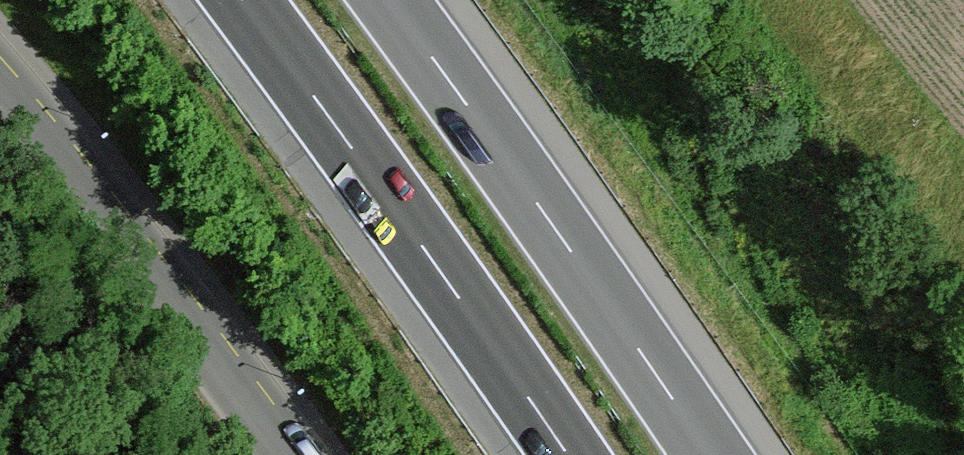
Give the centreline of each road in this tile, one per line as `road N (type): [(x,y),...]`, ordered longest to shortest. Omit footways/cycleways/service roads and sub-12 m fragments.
road 1 (motorway): [(242,0),(568,454)]
road 2 (motorway): [(712,454),(391,0)]
road 3 (residential): [(0,97),(289,454)]

